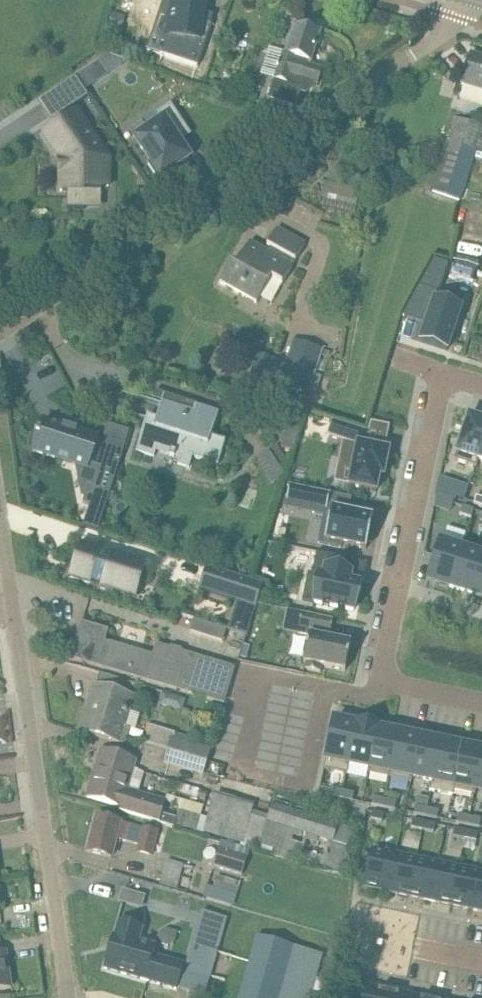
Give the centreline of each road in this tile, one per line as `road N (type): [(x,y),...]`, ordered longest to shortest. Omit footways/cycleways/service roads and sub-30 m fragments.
road 1 (residential): [(481,391),(444,379),(393,584),(382,683),(481,704)]
road 2 (residential): [(69,997),(0,556)]
road 3 (residential): [(109,254),(428,45),(459,0)]

